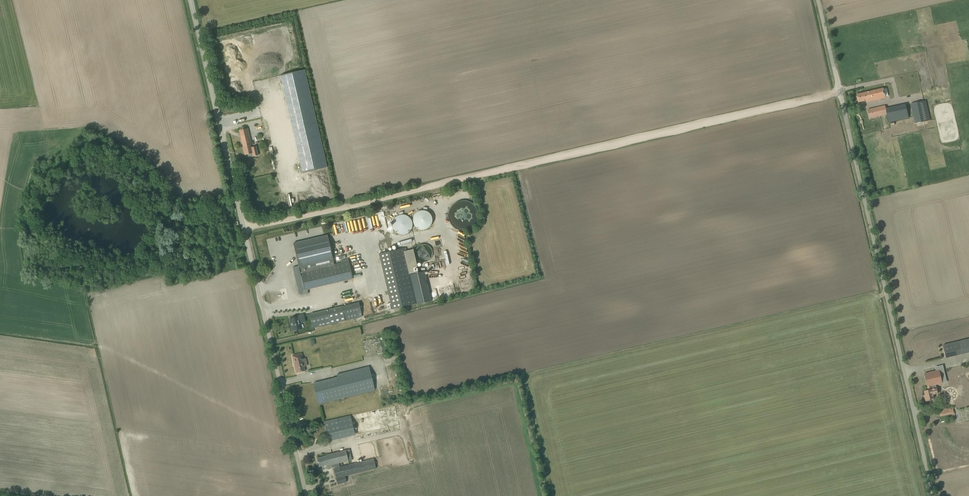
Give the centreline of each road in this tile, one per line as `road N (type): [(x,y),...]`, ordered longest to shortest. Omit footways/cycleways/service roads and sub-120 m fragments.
road 1 (track): [(246,230),(841,93)]
road 2 (unclassified): [(934,495),(819,0)]
road 3 (unclassified): [(307,495),(192,0)]

